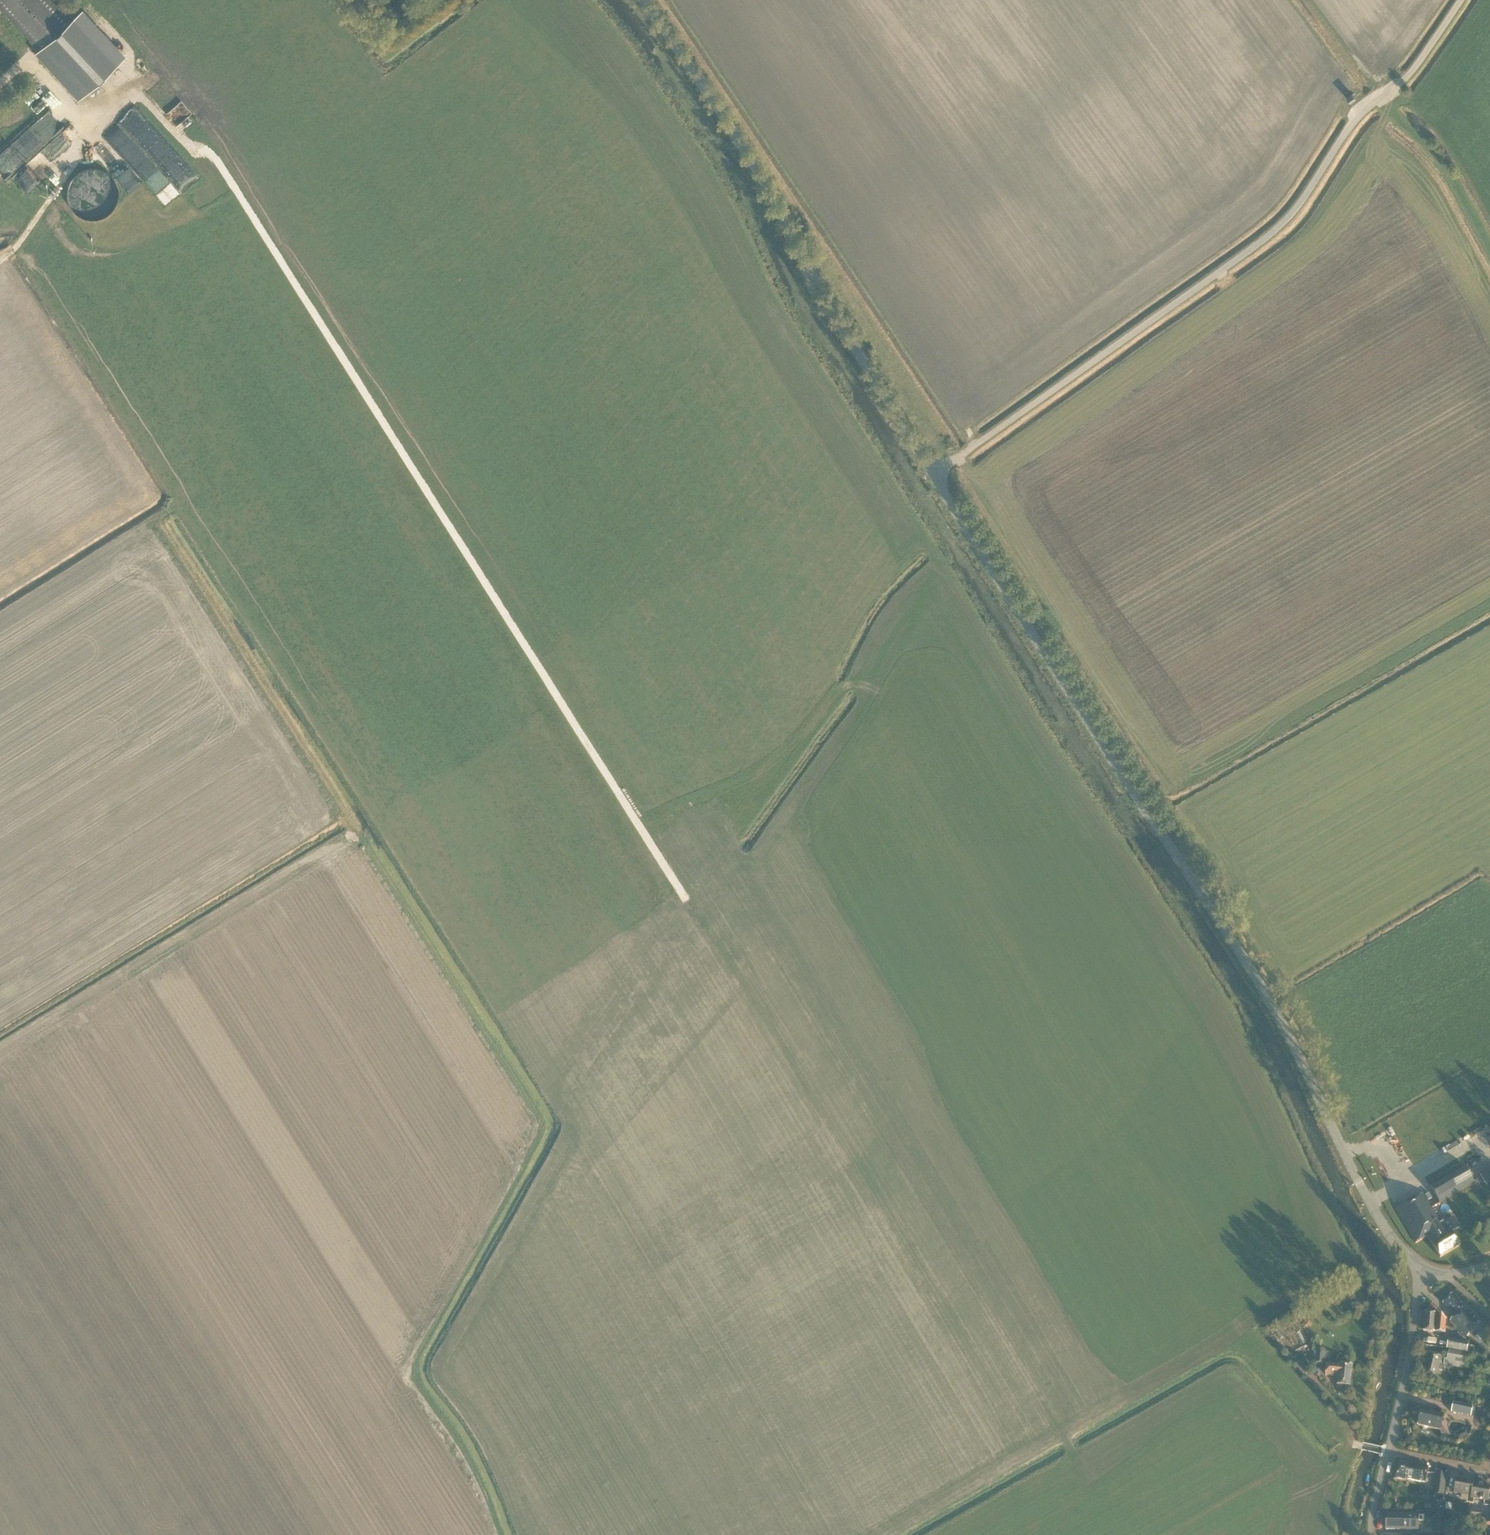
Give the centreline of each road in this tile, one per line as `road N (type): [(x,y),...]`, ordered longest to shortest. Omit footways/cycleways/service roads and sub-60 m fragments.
road 1 (tertiary): [(1426,1271),(1386,1233),(1254,978),(933,475)]
road 2 (unclassified): [(933,475),(1285,222),(1351,125),(1418,64),(1459,0)]
road 3 (tertiary): [(933,475),(825,304),(736,140),(642,0)]
road 4 (track): [(1489,251),(1448,171),(1383,96)]
road 5 (residential): [(1388,1450),(1426,1271)]

